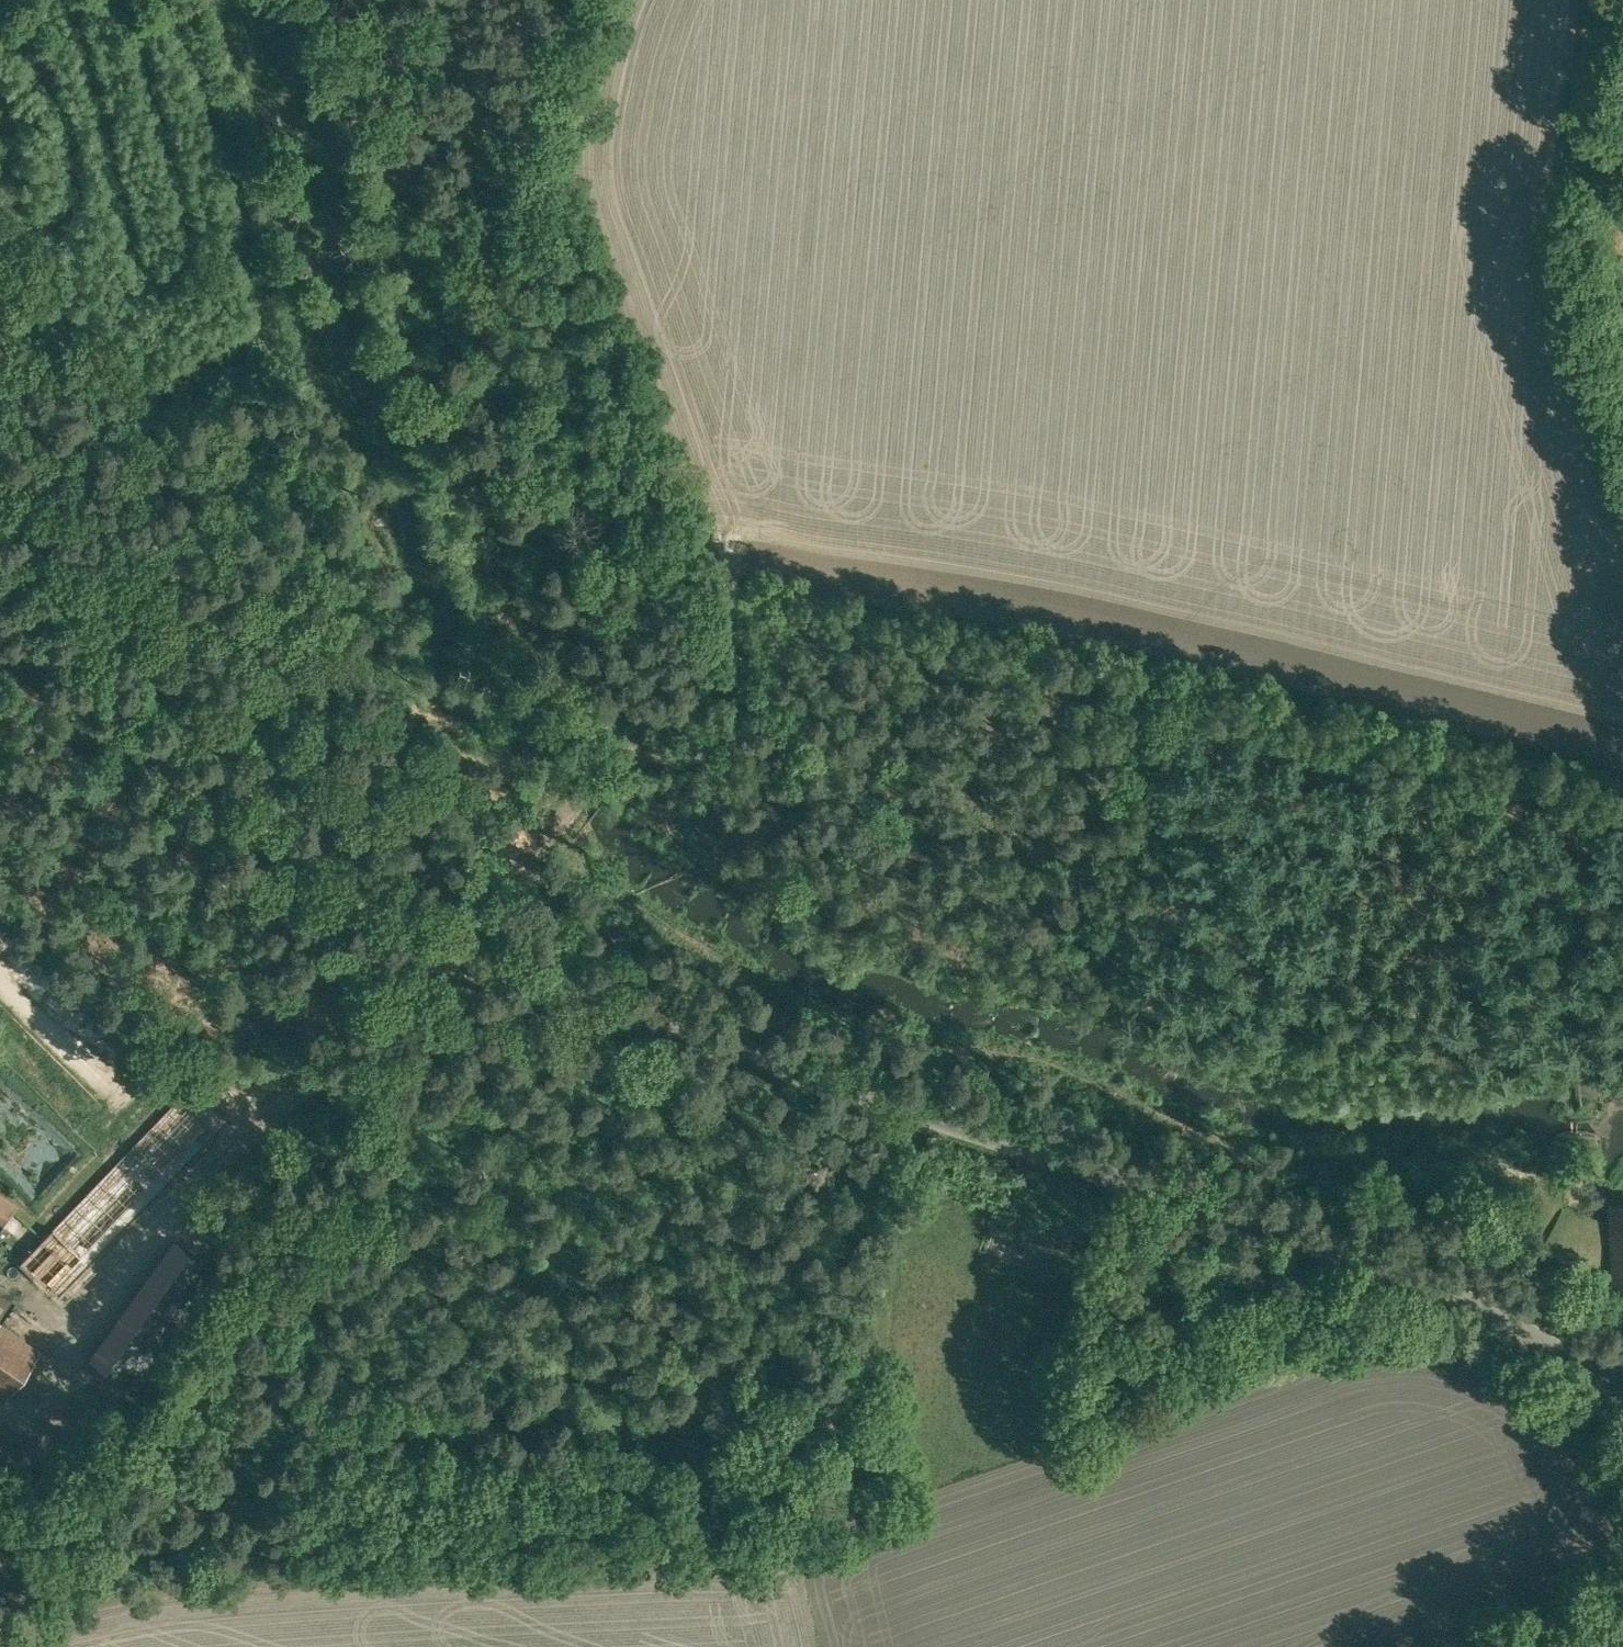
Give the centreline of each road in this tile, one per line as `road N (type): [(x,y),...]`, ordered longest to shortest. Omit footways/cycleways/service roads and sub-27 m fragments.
road 1 (unclassified): [(1622,1402),(1552,1354),(1372,1270),(488,971),(442,943),(0,497)]

